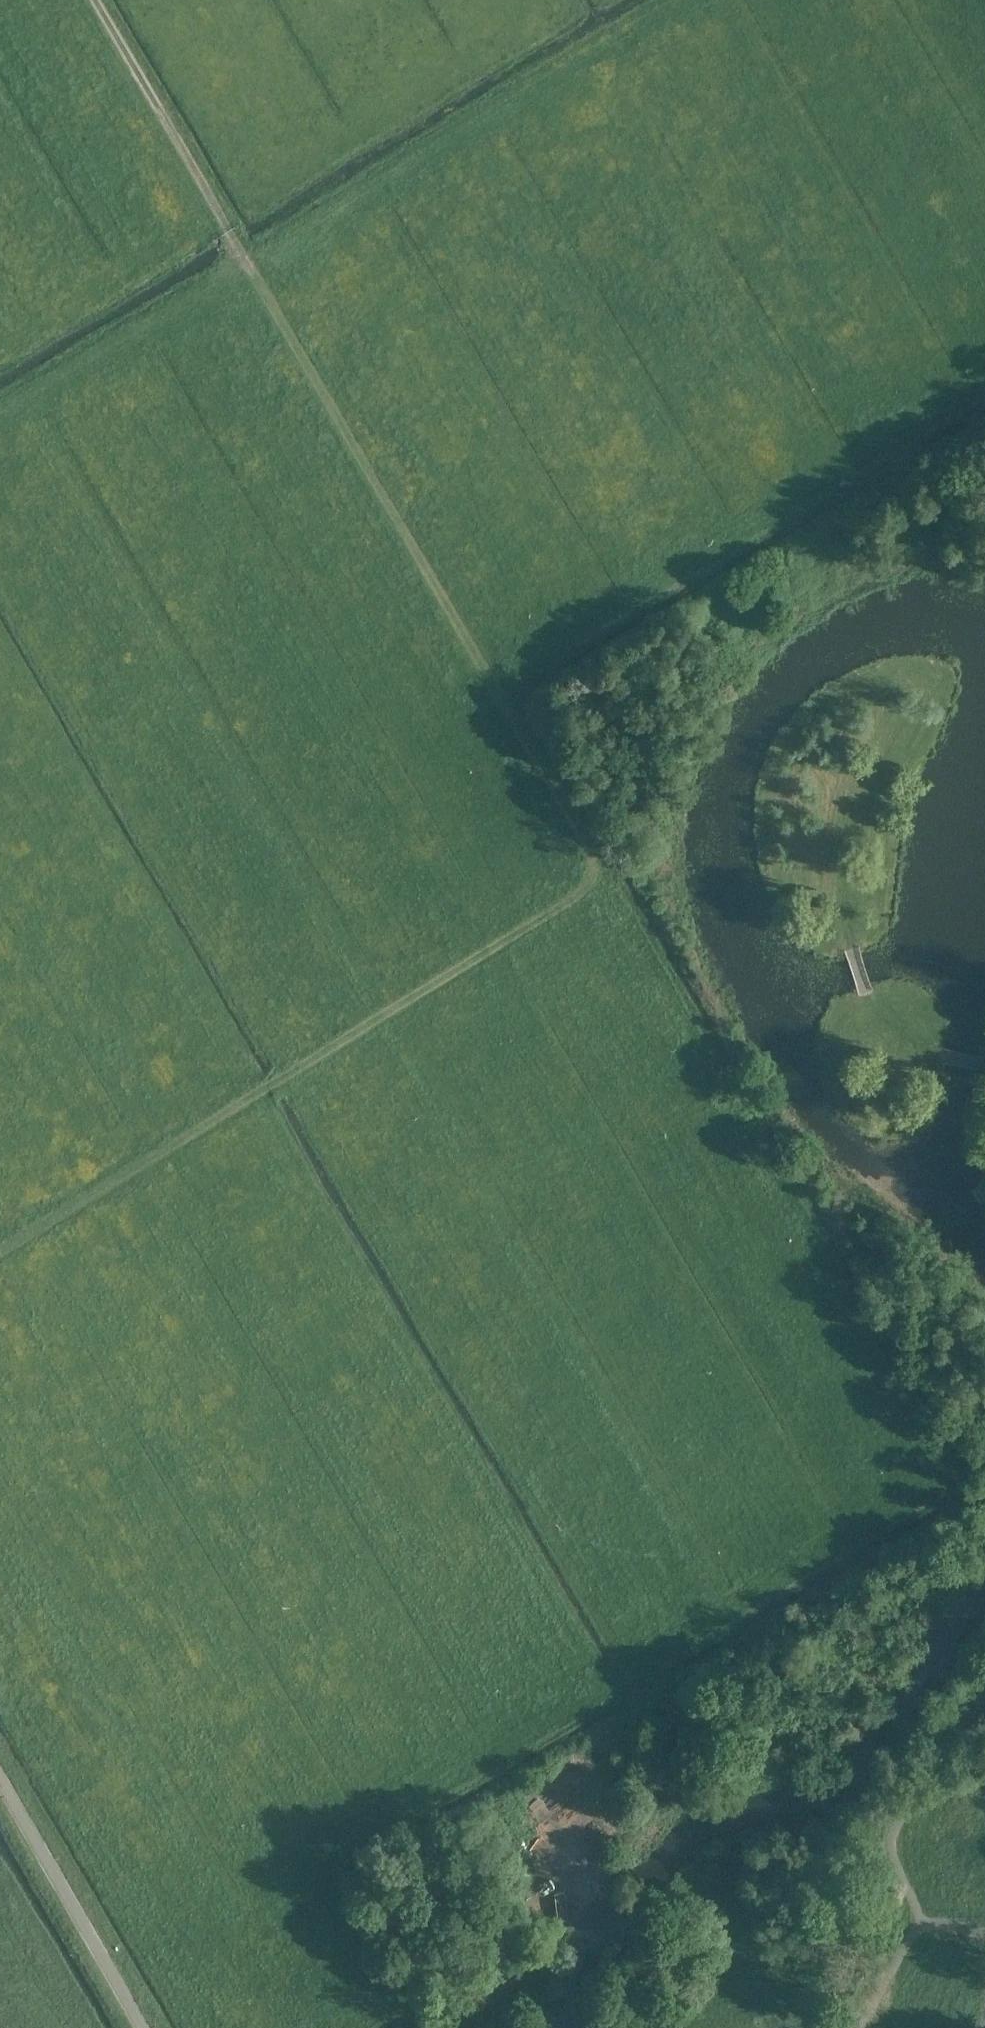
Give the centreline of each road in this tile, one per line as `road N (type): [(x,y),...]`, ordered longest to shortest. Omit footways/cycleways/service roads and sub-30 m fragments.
road 1 (track): [(99,0),(602,873),(0,1253)]
road 2 (unclassified): [(145,2027),(0,1777)]

